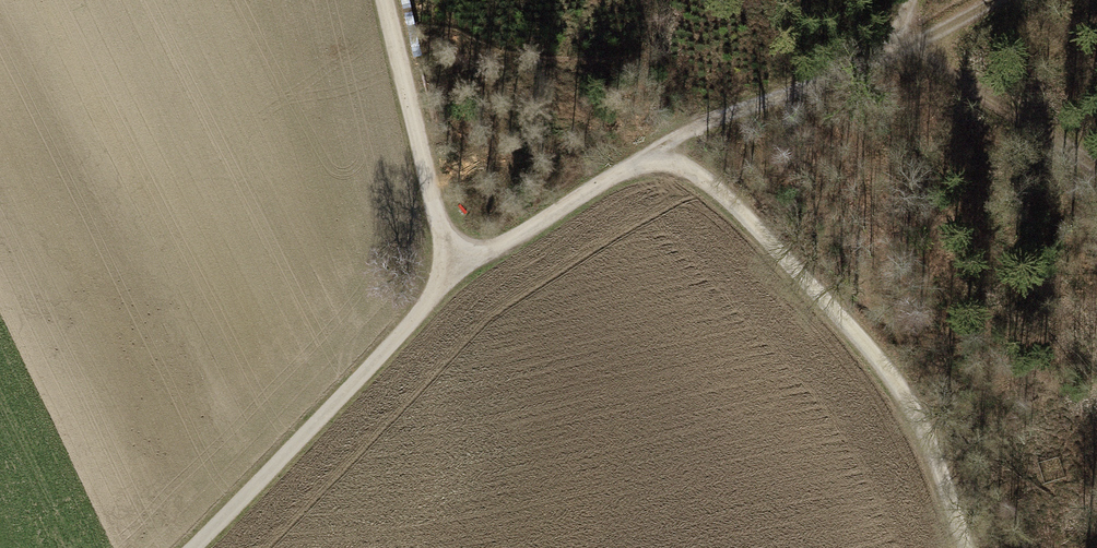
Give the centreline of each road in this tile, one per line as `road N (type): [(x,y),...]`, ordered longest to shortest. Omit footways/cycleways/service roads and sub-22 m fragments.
road 1 (track): [(966,547),(930,442),(878,359),(737,208),(656,149),(454,279)]
road 2 (track): [(194,547),(454,279)]
road 3 (track): [(454,279),(385,0)]
road 4 (track): [(893,52),(656,149)]
road 5 (track): [(1096,167),(906,46)]

